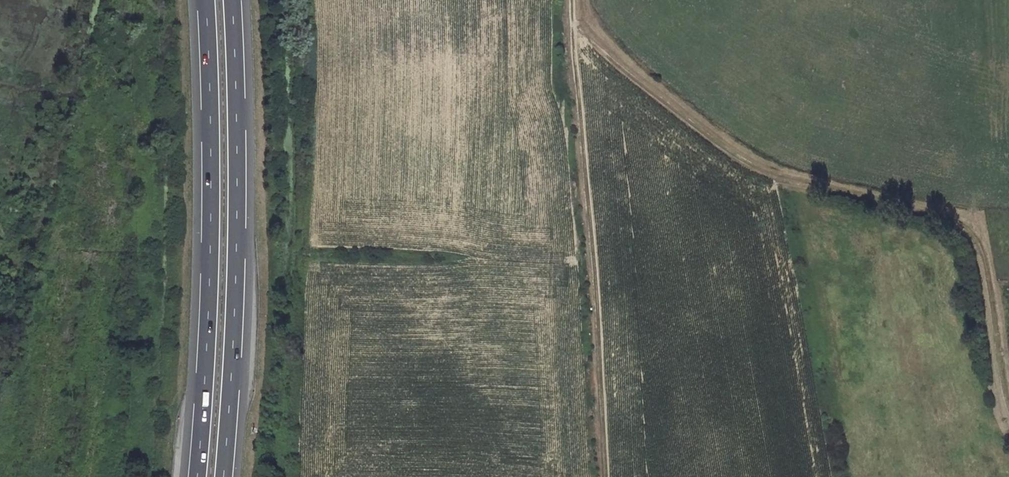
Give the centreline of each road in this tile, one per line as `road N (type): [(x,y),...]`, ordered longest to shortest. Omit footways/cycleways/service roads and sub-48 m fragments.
road 1 (track): [(572,18),(717,141),(767,172),(955,222),(978,242),(1008,354)]
road 2 (track): [(571,0),(603,476)]
road 3 (motorway): [(205,0),(210,243),(197,476)]
road 4 (motorway): [(224,476),(236,242),(231,0)]

